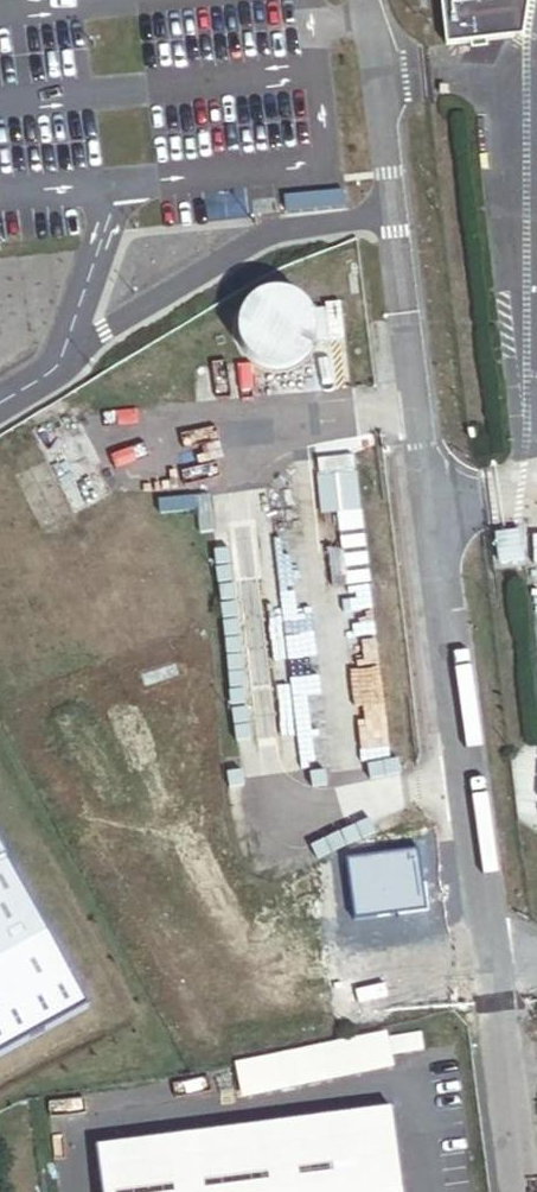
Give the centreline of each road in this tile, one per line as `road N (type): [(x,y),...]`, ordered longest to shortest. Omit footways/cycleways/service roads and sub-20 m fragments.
road 1 (unclassified): [(523,1191),(395,216)]
road 2 (unclassified): [(0,402),(270,231),(395,216)]
road 3 (unclassified): [(395,216),(369,0)]

